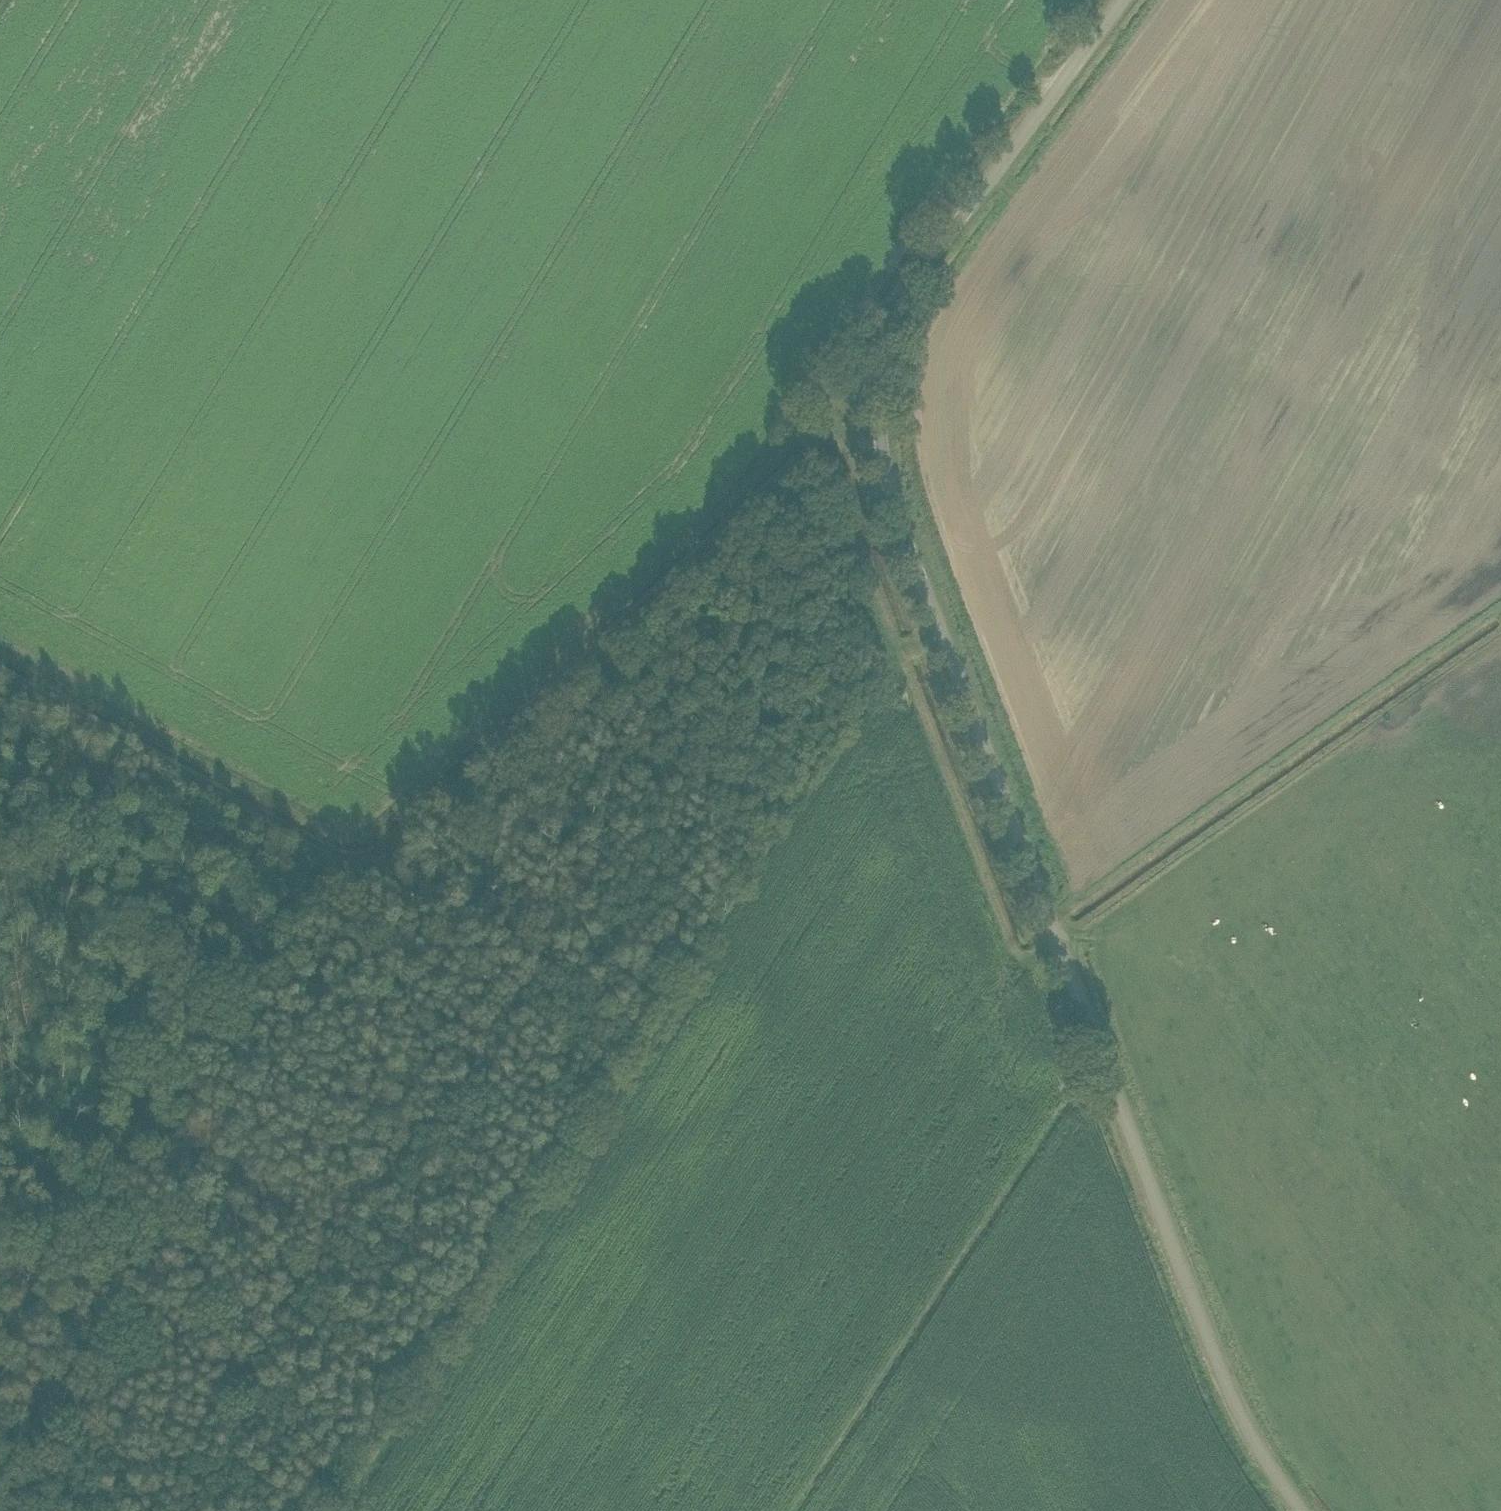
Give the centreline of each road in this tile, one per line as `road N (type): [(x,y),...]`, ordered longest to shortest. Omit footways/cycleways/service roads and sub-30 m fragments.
road 1 (unclassified): [(1305,1510),(1235,1390),(976,767),(862,464),(863,384),(890,318),(1126,0)]

